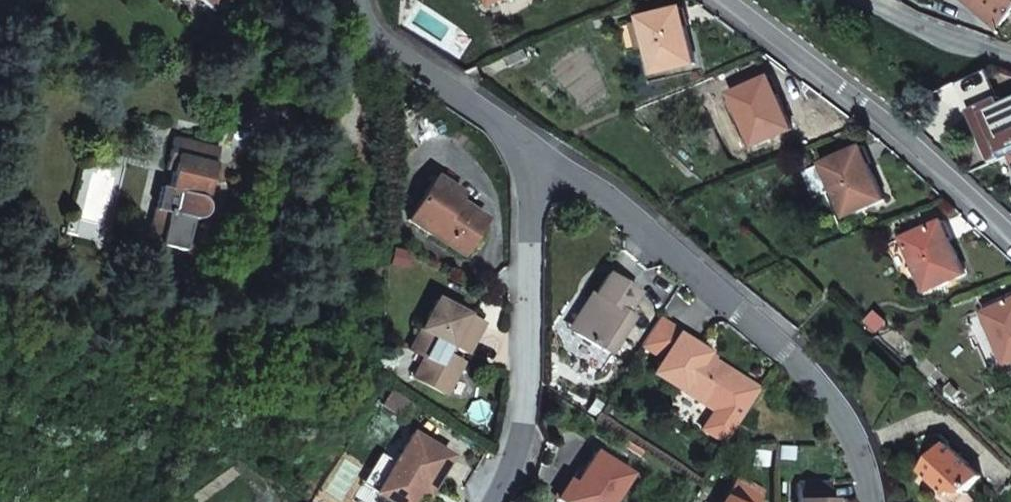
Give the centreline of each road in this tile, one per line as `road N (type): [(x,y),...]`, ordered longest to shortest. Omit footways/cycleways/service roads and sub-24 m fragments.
road 1 (residential): [(530,147),(789,352),(853,419),(871,501)]
road 2 (residential): [(1010,235),(734,0)]
road 3 (residential): [(530,147),(526,384),(511,471),(492,501)]
road 4 (residential): [(365,23),(530,147)]
road 5 (residential): [(1010,54),(884,0)]

